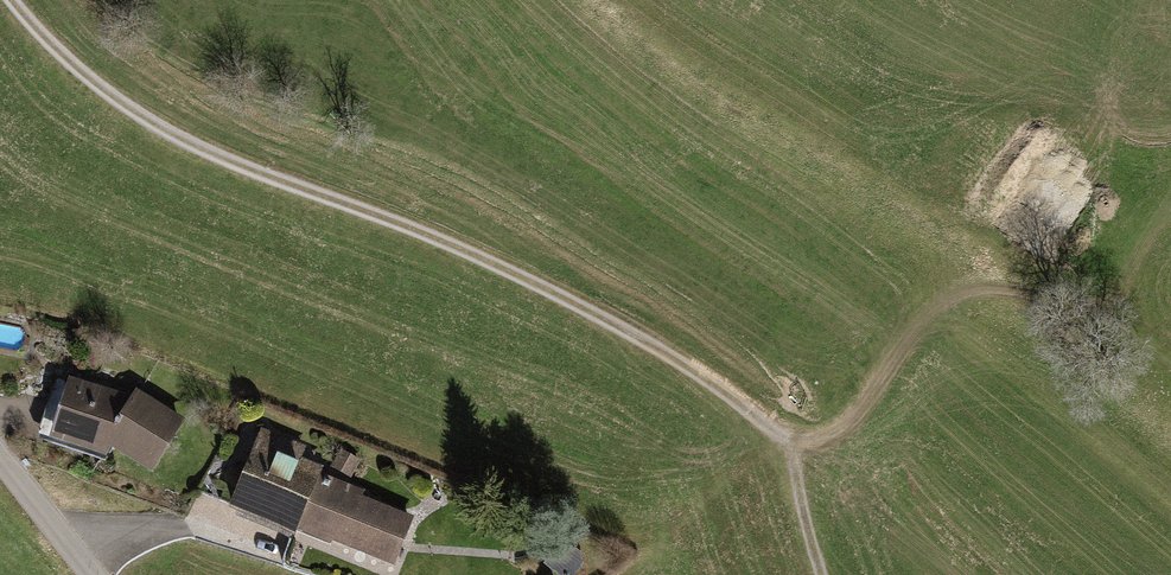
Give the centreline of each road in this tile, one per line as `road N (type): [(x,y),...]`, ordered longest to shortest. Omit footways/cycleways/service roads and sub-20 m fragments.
road 1 (track): [(8,0),(107,96),(171,134),(495,265),(658,351),(772,426),(785,437),(820,574)]
road 2 (track): [(785,437),(840,425),(910,325),(967,291),(1023,291)]
road 3 (tertiary): [(0,459),(91,574)]

